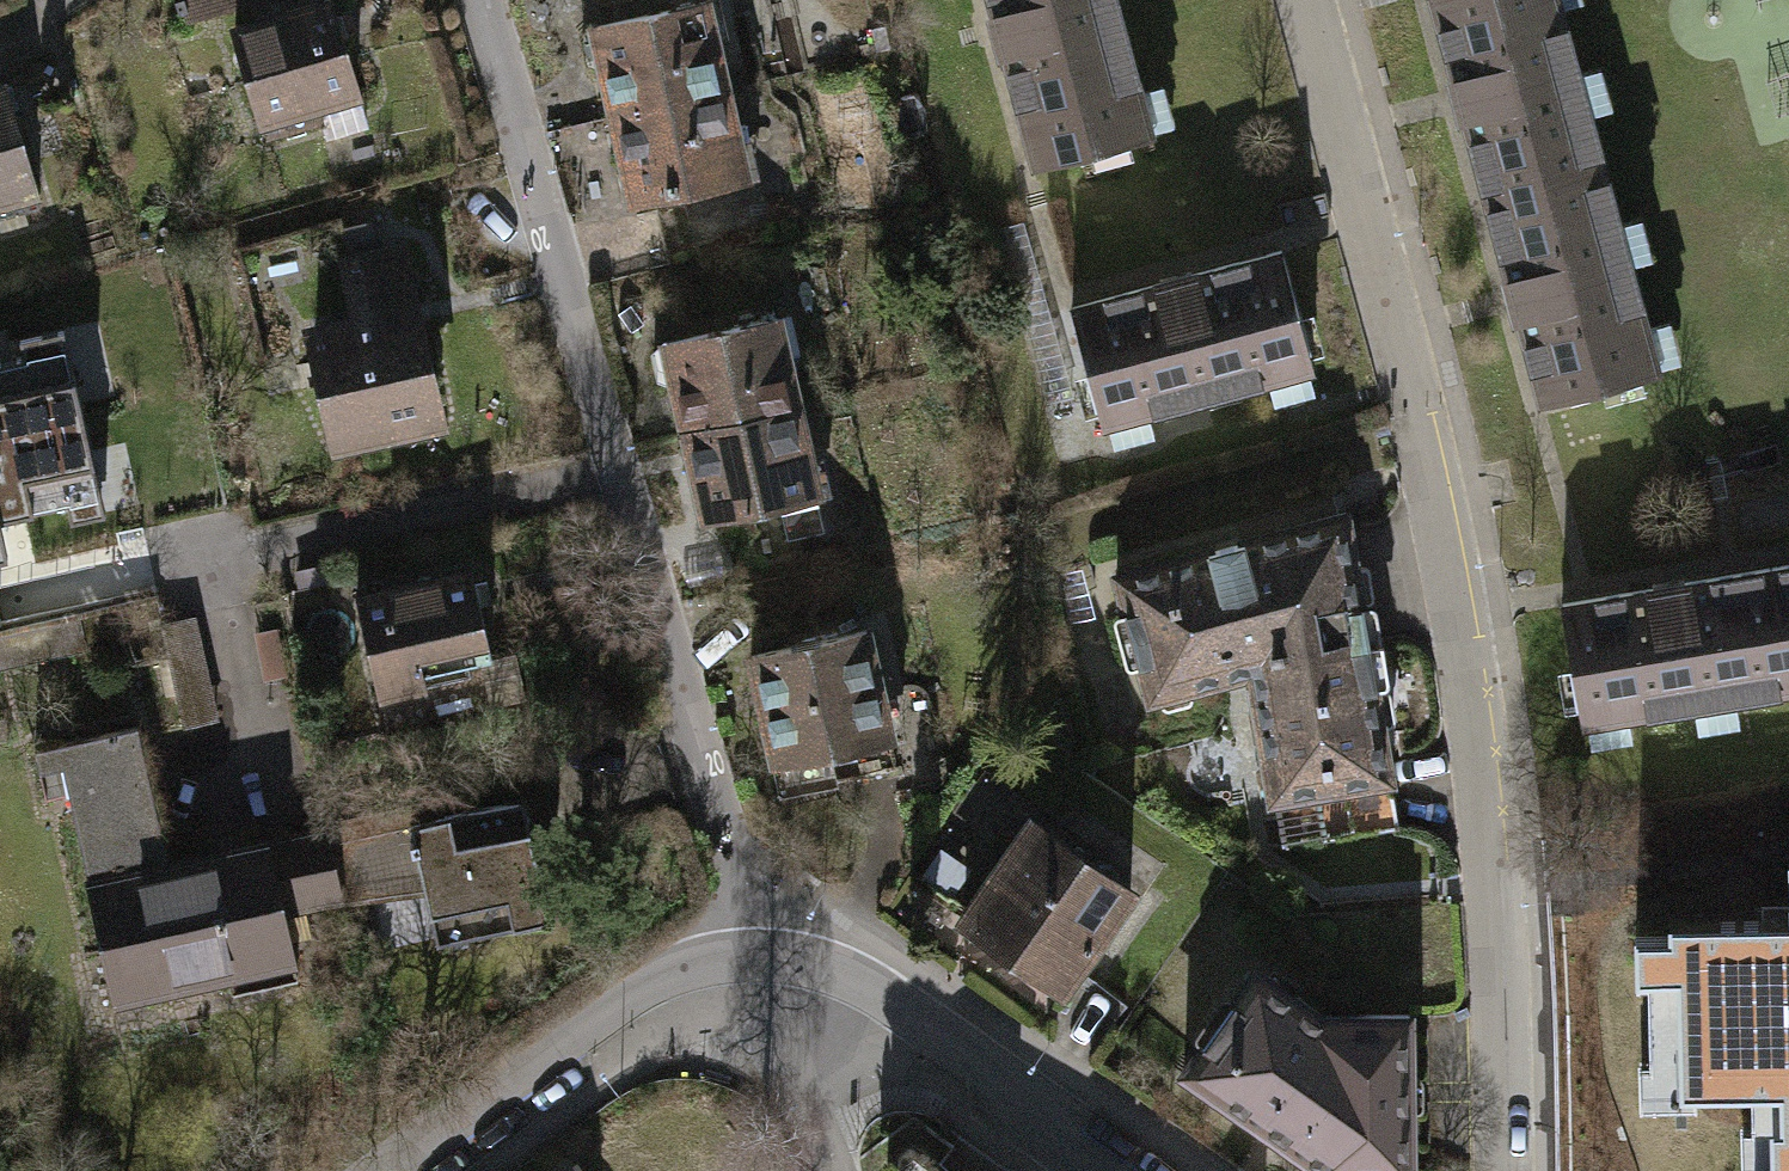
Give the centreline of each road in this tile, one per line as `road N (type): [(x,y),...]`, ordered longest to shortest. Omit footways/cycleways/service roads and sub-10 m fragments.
road 1 (residential): [(1300,0),(1412,407),(1445,592),(1487,933),(1495,1170)]
road 2 (residential): [(753,954),(474,0)]
road 3 (residential): [(1118,1170),(848,977),(801,959),(753,954)]
road 4 (residential): [(753,954),(688,965),(633,997),(392,1170)]
road 5 (residential): [(828,1170),(753,954)]

